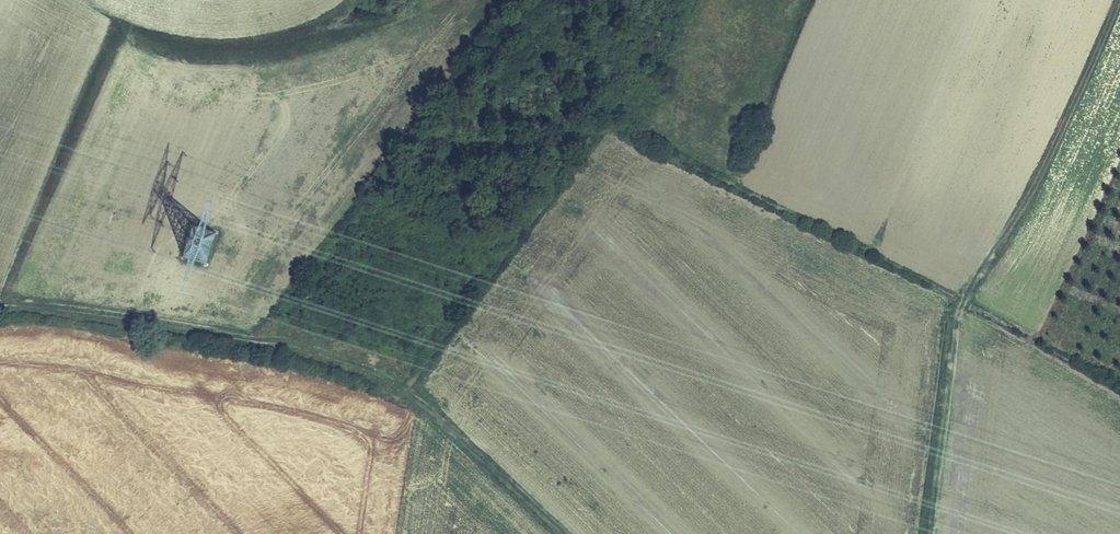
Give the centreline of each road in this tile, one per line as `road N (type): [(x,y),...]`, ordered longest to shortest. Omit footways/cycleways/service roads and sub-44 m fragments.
road 1 (track): [(0,304),(193,328),(355,366),(435,417),(557,533)]
road 2 (track): [(930,533),(966,298),(1037,184),(1119,0)]

